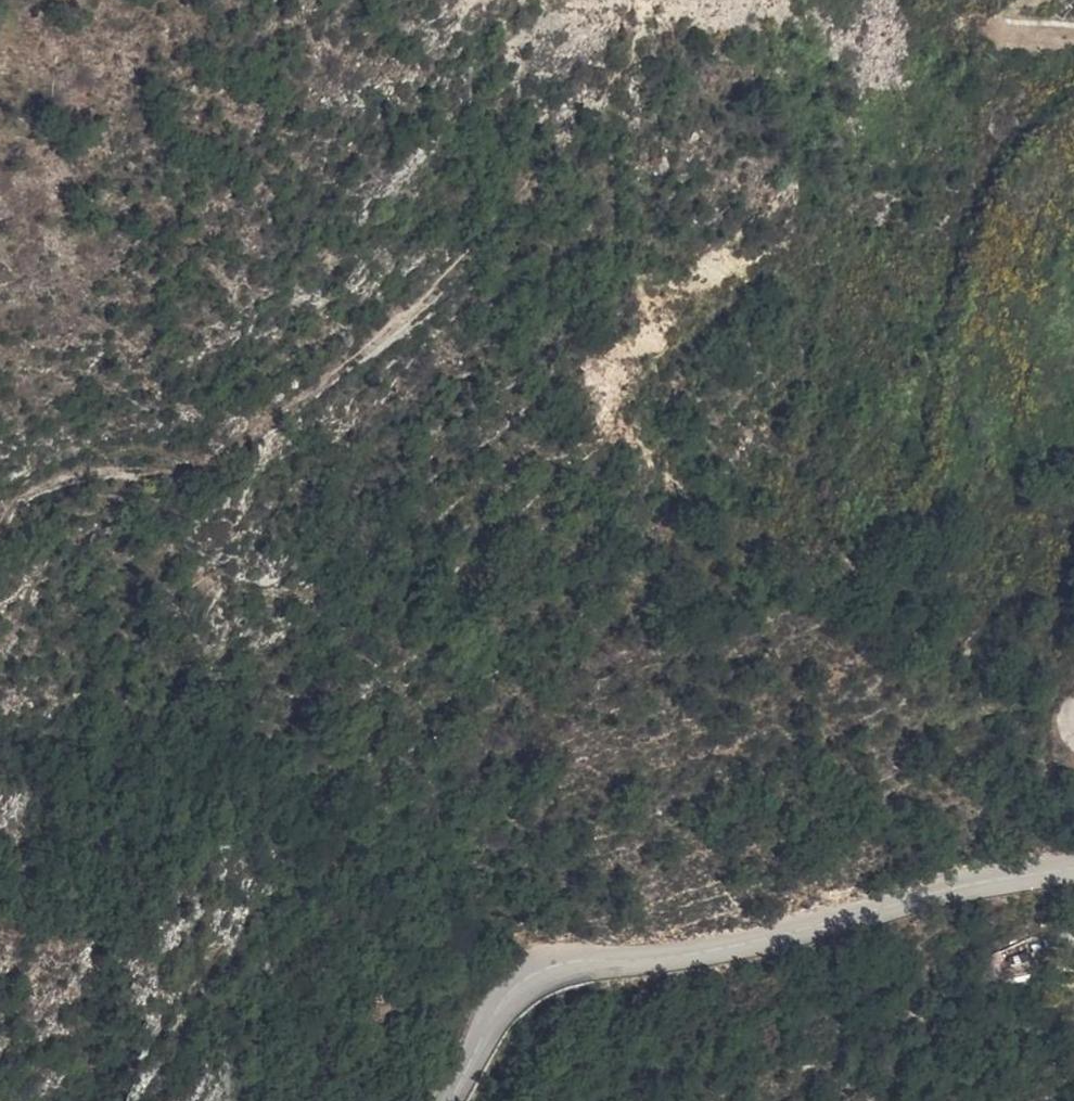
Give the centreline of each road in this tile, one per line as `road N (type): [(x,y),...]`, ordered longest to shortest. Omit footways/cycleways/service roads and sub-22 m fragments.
road 1 (secondary): [(449,1100),(497,1017),(527,986),(571,967),(716,949),(1073,867)]
road 2 (track): [(541,171),(394,334),(300,398),(252,443),(194,478),(100,473),(51,484),(5,514),(0,527)]

